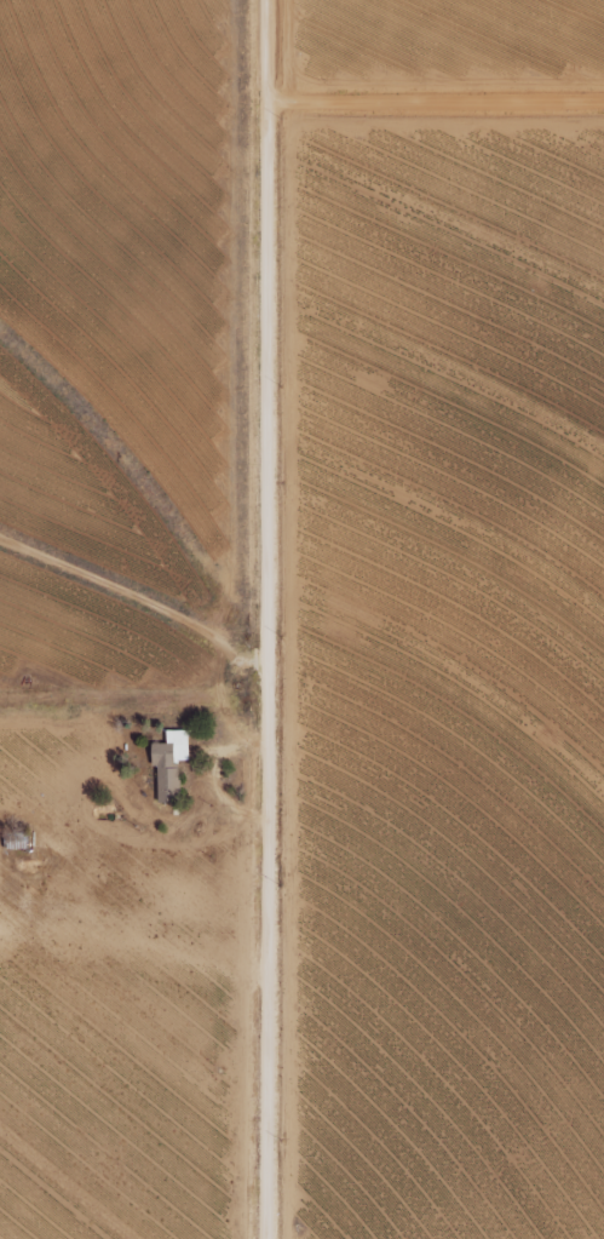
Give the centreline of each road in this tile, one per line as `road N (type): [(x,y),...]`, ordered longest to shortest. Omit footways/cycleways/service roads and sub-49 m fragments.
road 1 (residential): [(259,1238),(257,0)]
road 2 (residential): [(603,103),(257,103)]
road 3 (track): [(258,660),(231,652),(171,609),(0,536)]

